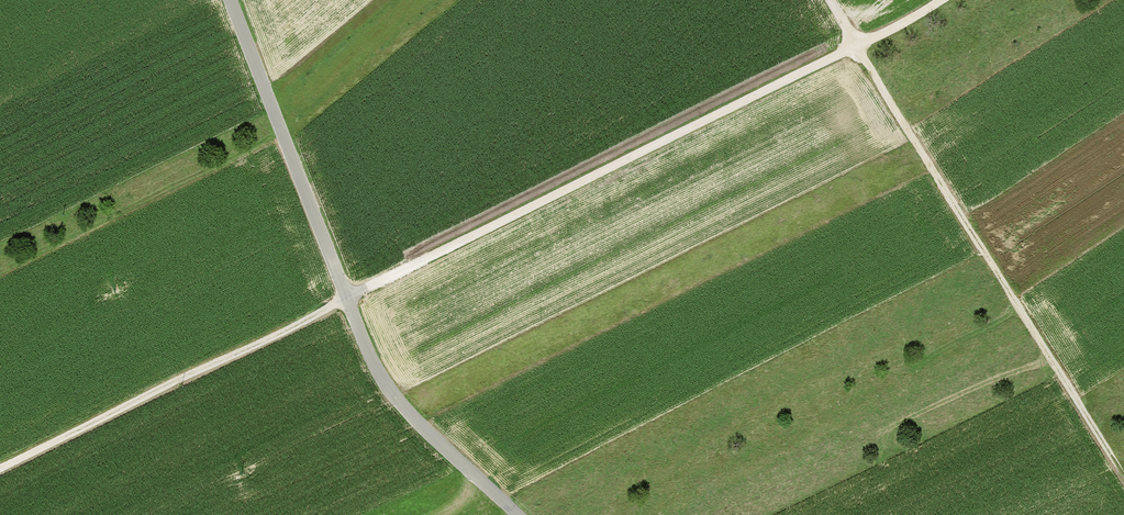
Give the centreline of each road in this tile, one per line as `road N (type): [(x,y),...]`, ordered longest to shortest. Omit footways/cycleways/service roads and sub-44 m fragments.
road 1 (track): [(855,45),(0,469)]
road 2 (tertiary): [(229,0),(372,358),(410,414),(519,514)]
road 3 (track): [(855,45),(1123,473)]

